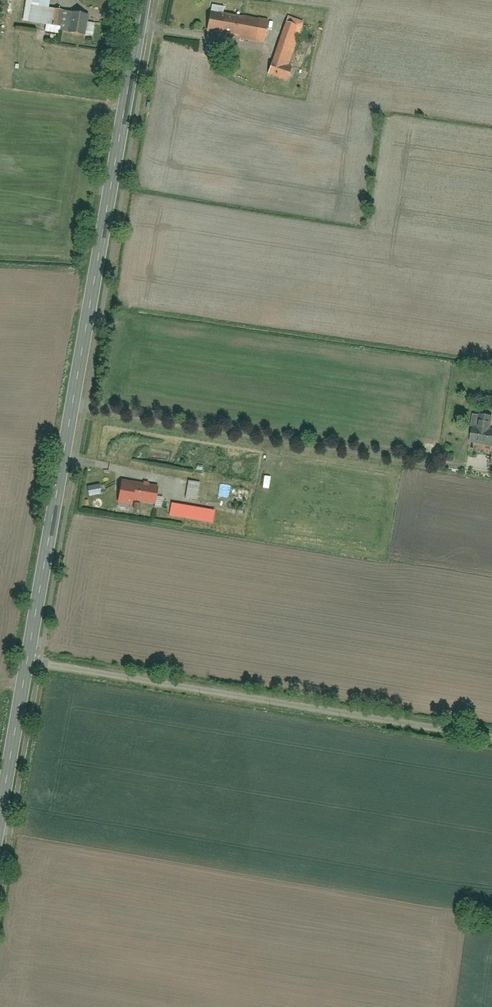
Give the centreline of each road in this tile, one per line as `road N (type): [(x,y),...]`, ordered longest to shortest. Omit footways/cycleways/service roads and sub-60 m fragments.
road 1 (primary): [(26,660),(144,0)]
road 2 (unclassified): [(491,738),(26,660)]
road 3 (primary): [(0,809),(26,660)]

